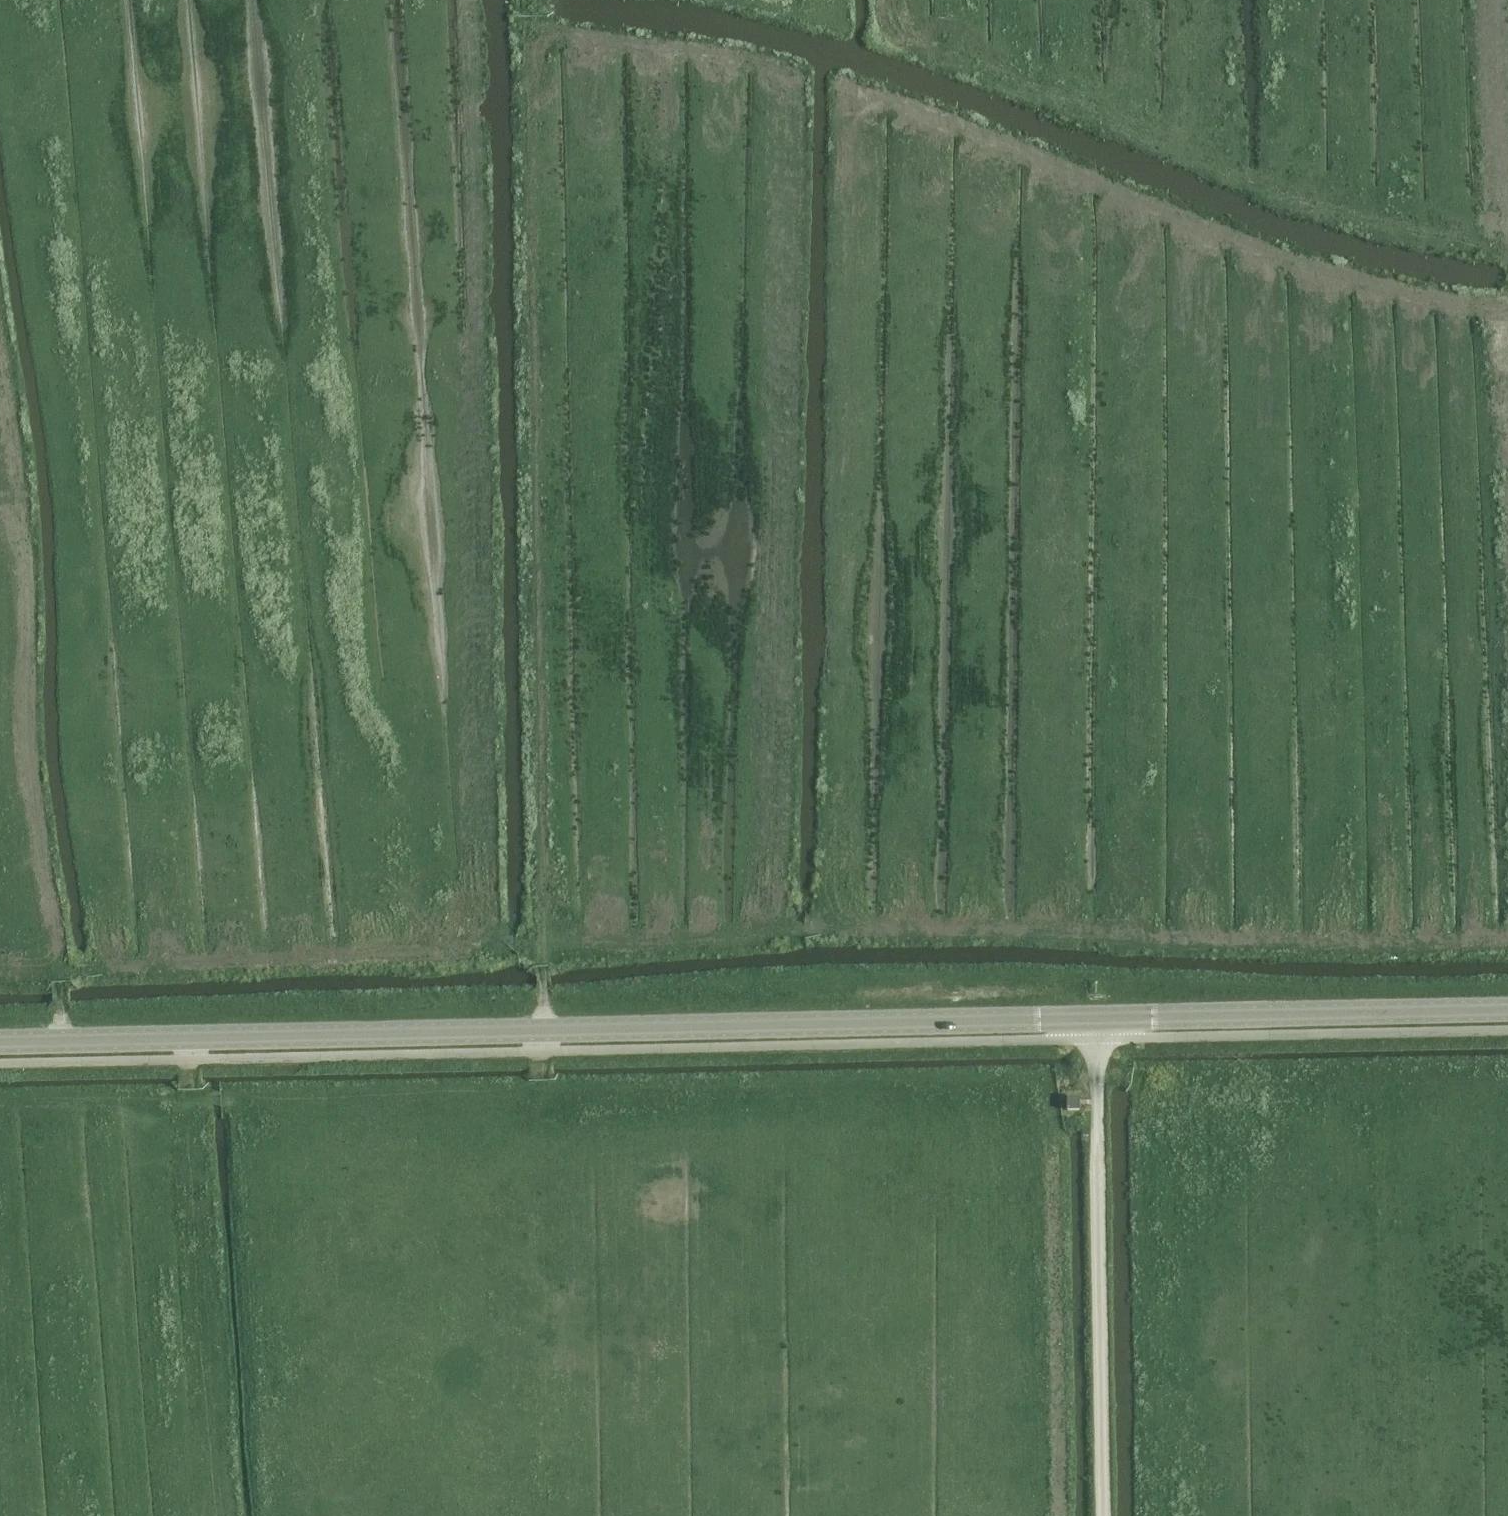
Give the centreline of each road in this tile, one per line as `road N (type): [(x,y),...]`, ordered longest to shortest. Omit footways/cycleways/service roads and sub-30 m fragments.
road 1 (tertiary): [(1096,1018),(0,1043)]
road 2 (unclassified): [(1104,1515),(1096,1018)]
road 3 (tertiary): [(1507,1010),(1096,1018)]

